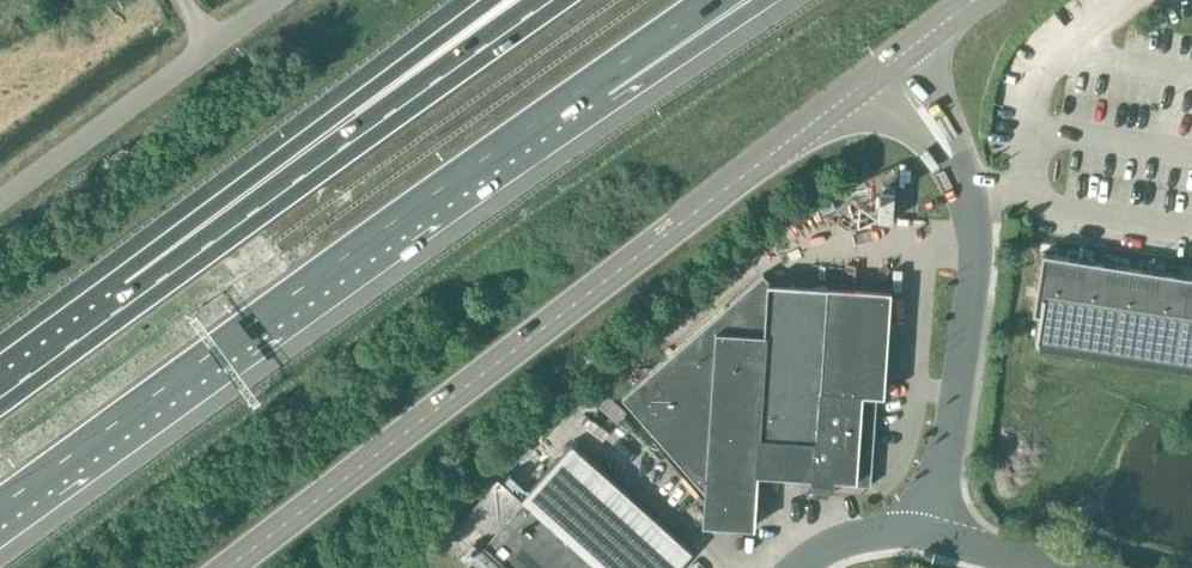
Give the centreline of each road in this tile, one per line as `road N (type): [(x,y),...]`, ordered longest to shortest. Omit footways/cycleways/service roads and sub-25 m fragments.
road 1 (secondary): [(226,567),(868,80)]
road 2 (motorway): [(0,510),(592,84)]
road 3 (motorway): [(562,0),(136,297)]
road 4 (motorway): [(505,0),(136,297)]
road 5 (tertiary): [(931,534),(974,263),(957,173)]
road 6 (unclassified): [(0,199),(276,0)]
road 7 (motorway): [(592,84),(743,0)]
road 8 (motorway): [(136,297),(0,394)]
road 9 (motorway): [(592,84),(715,0)]
road 10 (tertiary): [(796,567),(864,534),(931,534)]
road 11 (tertiary): [(957,173),(957,139),(903,53)]
road 12 (tertiary): [(868,80),(936,162),(957,173)]
road 13 (tertiary): [(1051,567),(931,534)]

